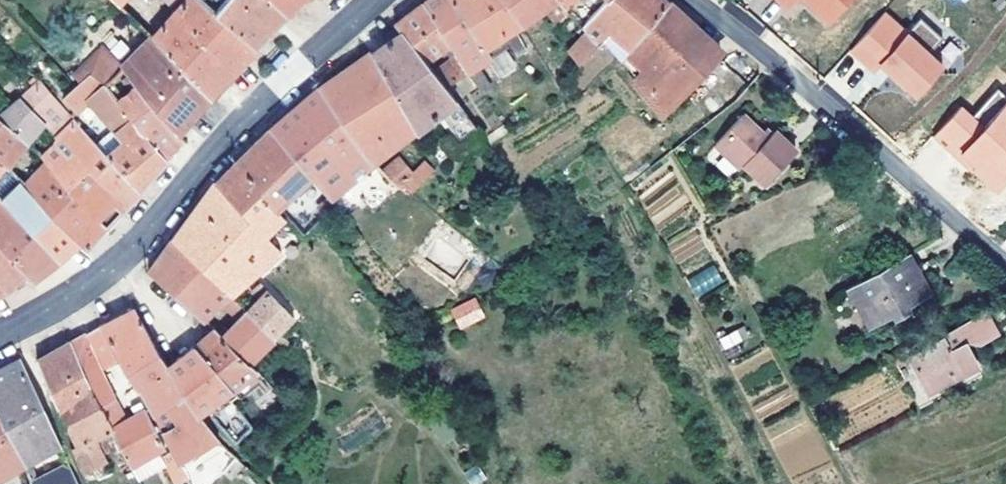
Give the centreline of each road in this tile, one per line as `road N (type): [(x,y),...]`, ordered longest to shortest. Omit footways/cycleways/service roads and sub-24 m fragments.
road 1 (residential): [(0,332),(122,255),(259,103),(375,0)]
road 2 (residential): [(708,0),(1005,258)]

